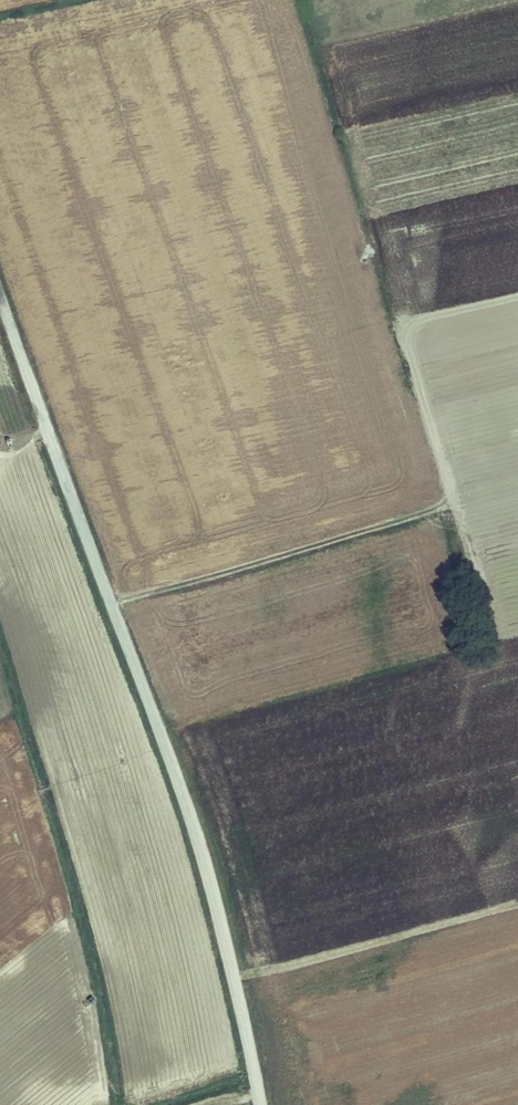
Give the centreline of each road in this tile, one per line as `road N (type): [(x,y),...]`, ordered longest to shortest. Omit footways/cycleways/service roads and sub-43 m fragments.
road 1 (tertiary): [(0,299),(197,834),(261,1104)]
road 2 (track): [(113,607),(449,503)]

